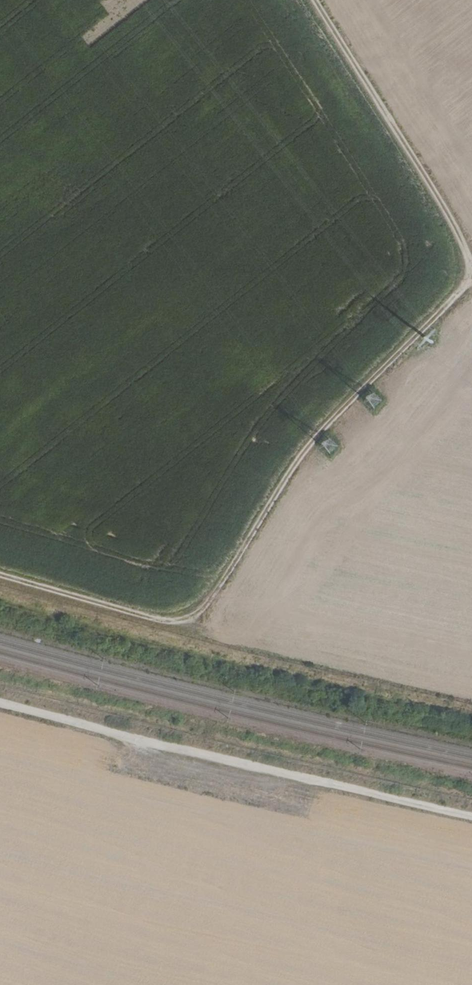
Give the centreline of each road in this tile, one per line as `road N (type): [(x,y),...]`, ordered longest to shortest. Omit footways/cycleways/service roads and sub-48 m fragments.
road 1 (track): [(0,574),(125,611),(187,618),(225,579),(321,432),(471,277)]
road 2 (track): [(321,781),(0,703)]
road 3 (track): [(471,268),(449,217),(314,0)]
road 4 (track): [(321,781),(471,815)]

